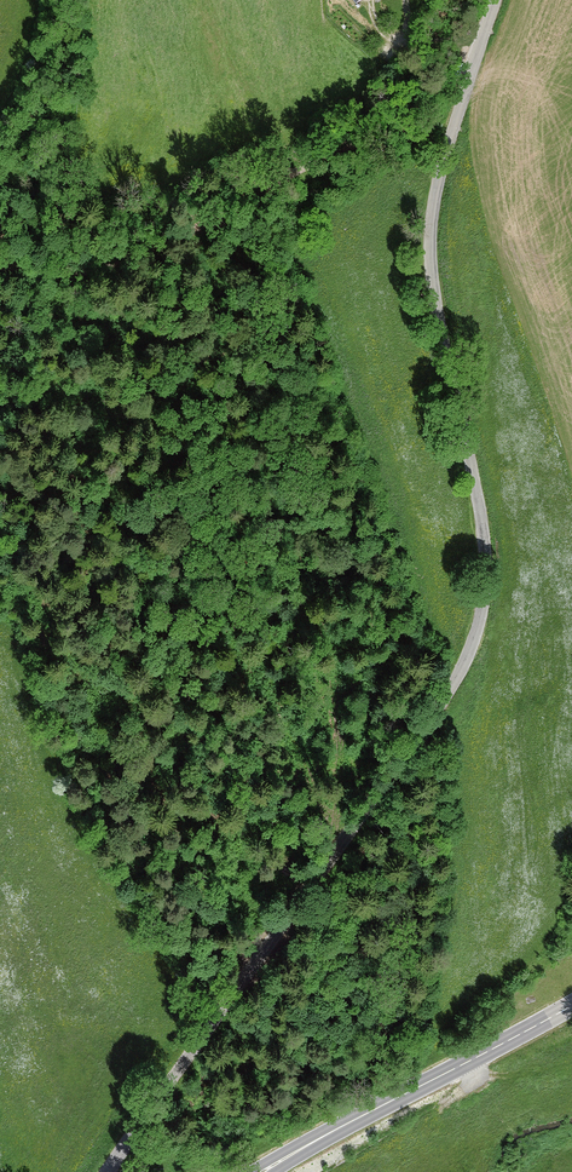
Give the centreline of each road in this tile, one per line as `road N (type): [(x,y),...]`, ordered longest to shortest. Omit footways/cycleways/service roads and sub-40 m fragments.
road 1 (tertiary): [(495,0),(440,170),(430,247),(483,532),(484,594),(474,639),(415,742),(110,1171)]
road 2 (track): [(0,265),(94,266),(250,204),(293,165),(345,136),(467,85)]
road 3 (tertiary): [(266,1171),(571,1006)]

